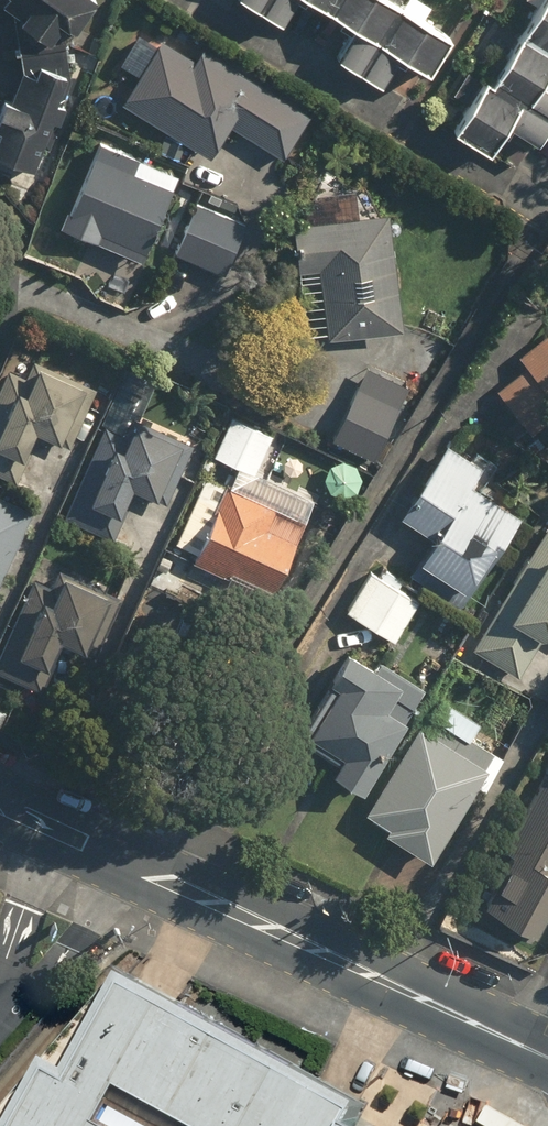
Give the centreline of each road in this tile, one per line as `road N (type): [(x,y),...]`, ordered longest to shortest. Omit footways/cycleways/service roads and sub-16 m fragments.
road 1 (secondary): [(0,803),(547,1054)]

